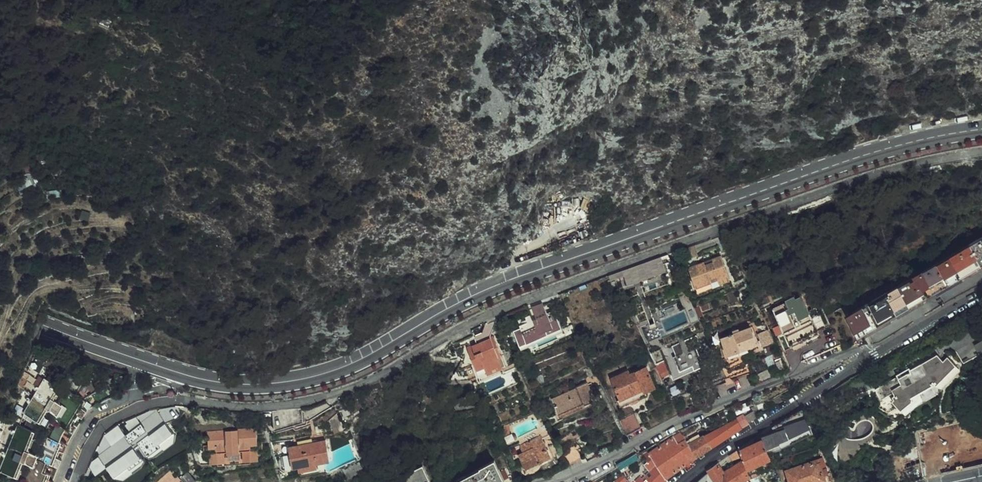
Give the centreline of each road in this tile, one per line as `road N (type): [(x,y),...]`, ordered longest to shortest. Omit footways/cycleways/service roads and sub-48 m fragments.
road 1 (residential): [(75,481),(101,430),(137,408),(184,402),(259,409),(342,394),(570,285),(886,175),(981,153)]
road 2 (primary): [(199,378),(262,385),(335,370),(505,283),(826,168),(981,129)]
road 3 (residential): [(863,361),(852,351),(708,404),(543,481)]
road 4 (tertiary): [(678,481),(863,361)]
road 5 (primary): [(0,315),(139,360)]
road 6 (tertiary): [(863,361),(981,293)]

